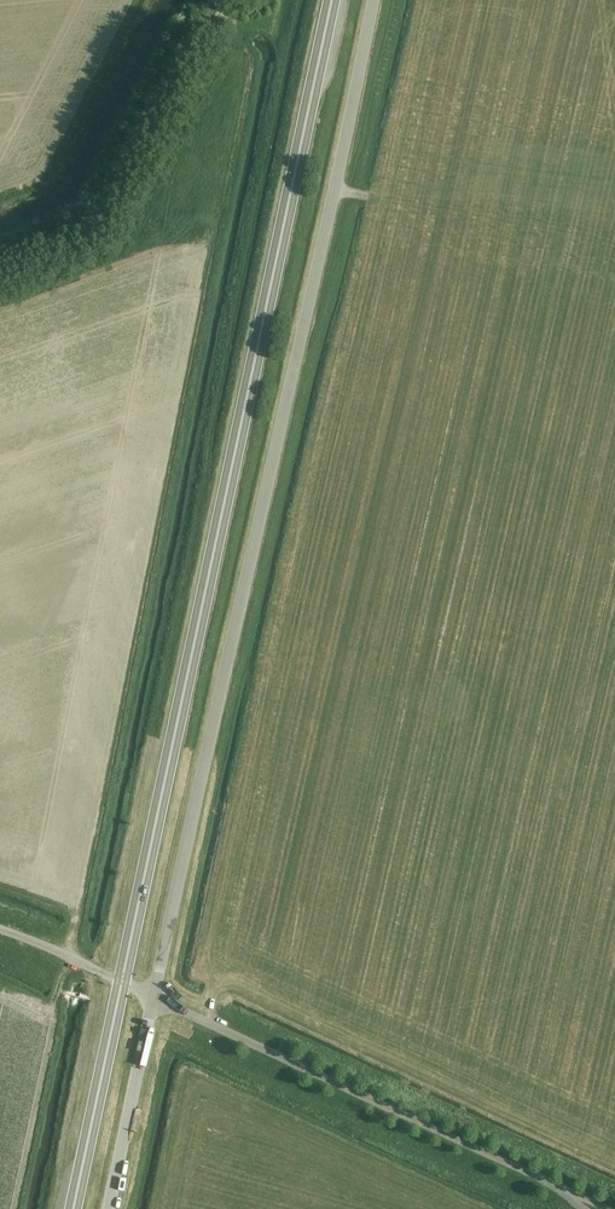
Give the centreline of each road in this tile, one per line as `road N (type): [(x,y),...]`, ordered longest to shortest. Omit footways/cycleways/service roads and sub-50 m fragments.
road 1 (unclassified): [(153,999),(373,0)]
road 2 (trunk): [(121,984),(334,0)]
road 3 (unclassified): [(569,1193),(153,999)]
road 4 (track): [(135,0),(53,163),(31,185),(0,196)]
road 5 (trunk): [(72,1208),(121,984)]
road 6 (unclassified): [(109,1208),(153,999)]
road 7 (unclassified): [(121,984),(0,932)]

